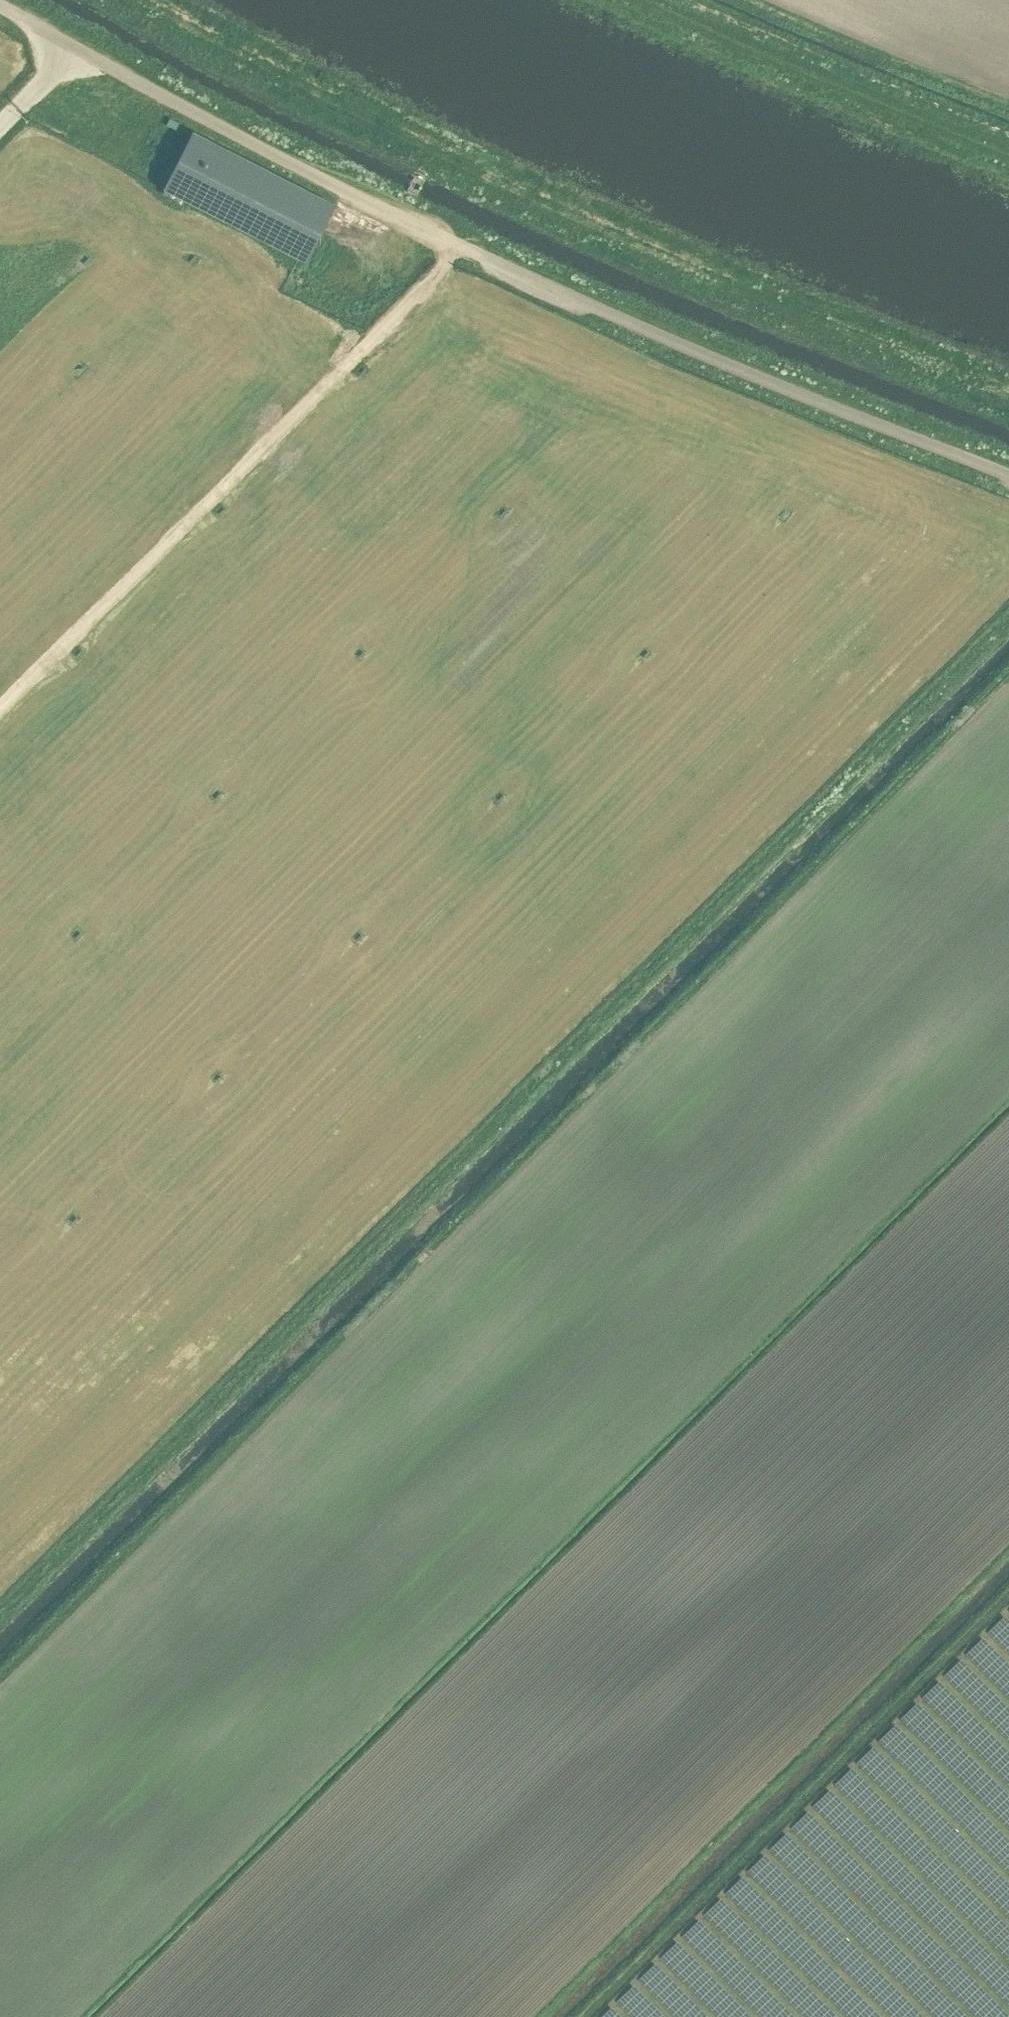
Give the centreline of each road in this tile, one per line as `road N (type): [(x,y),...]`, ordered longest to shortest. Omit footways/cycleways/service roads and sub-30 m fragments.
road 1 (unclassified): [(1008,463),(485,253),(246,138),(2,0)]

